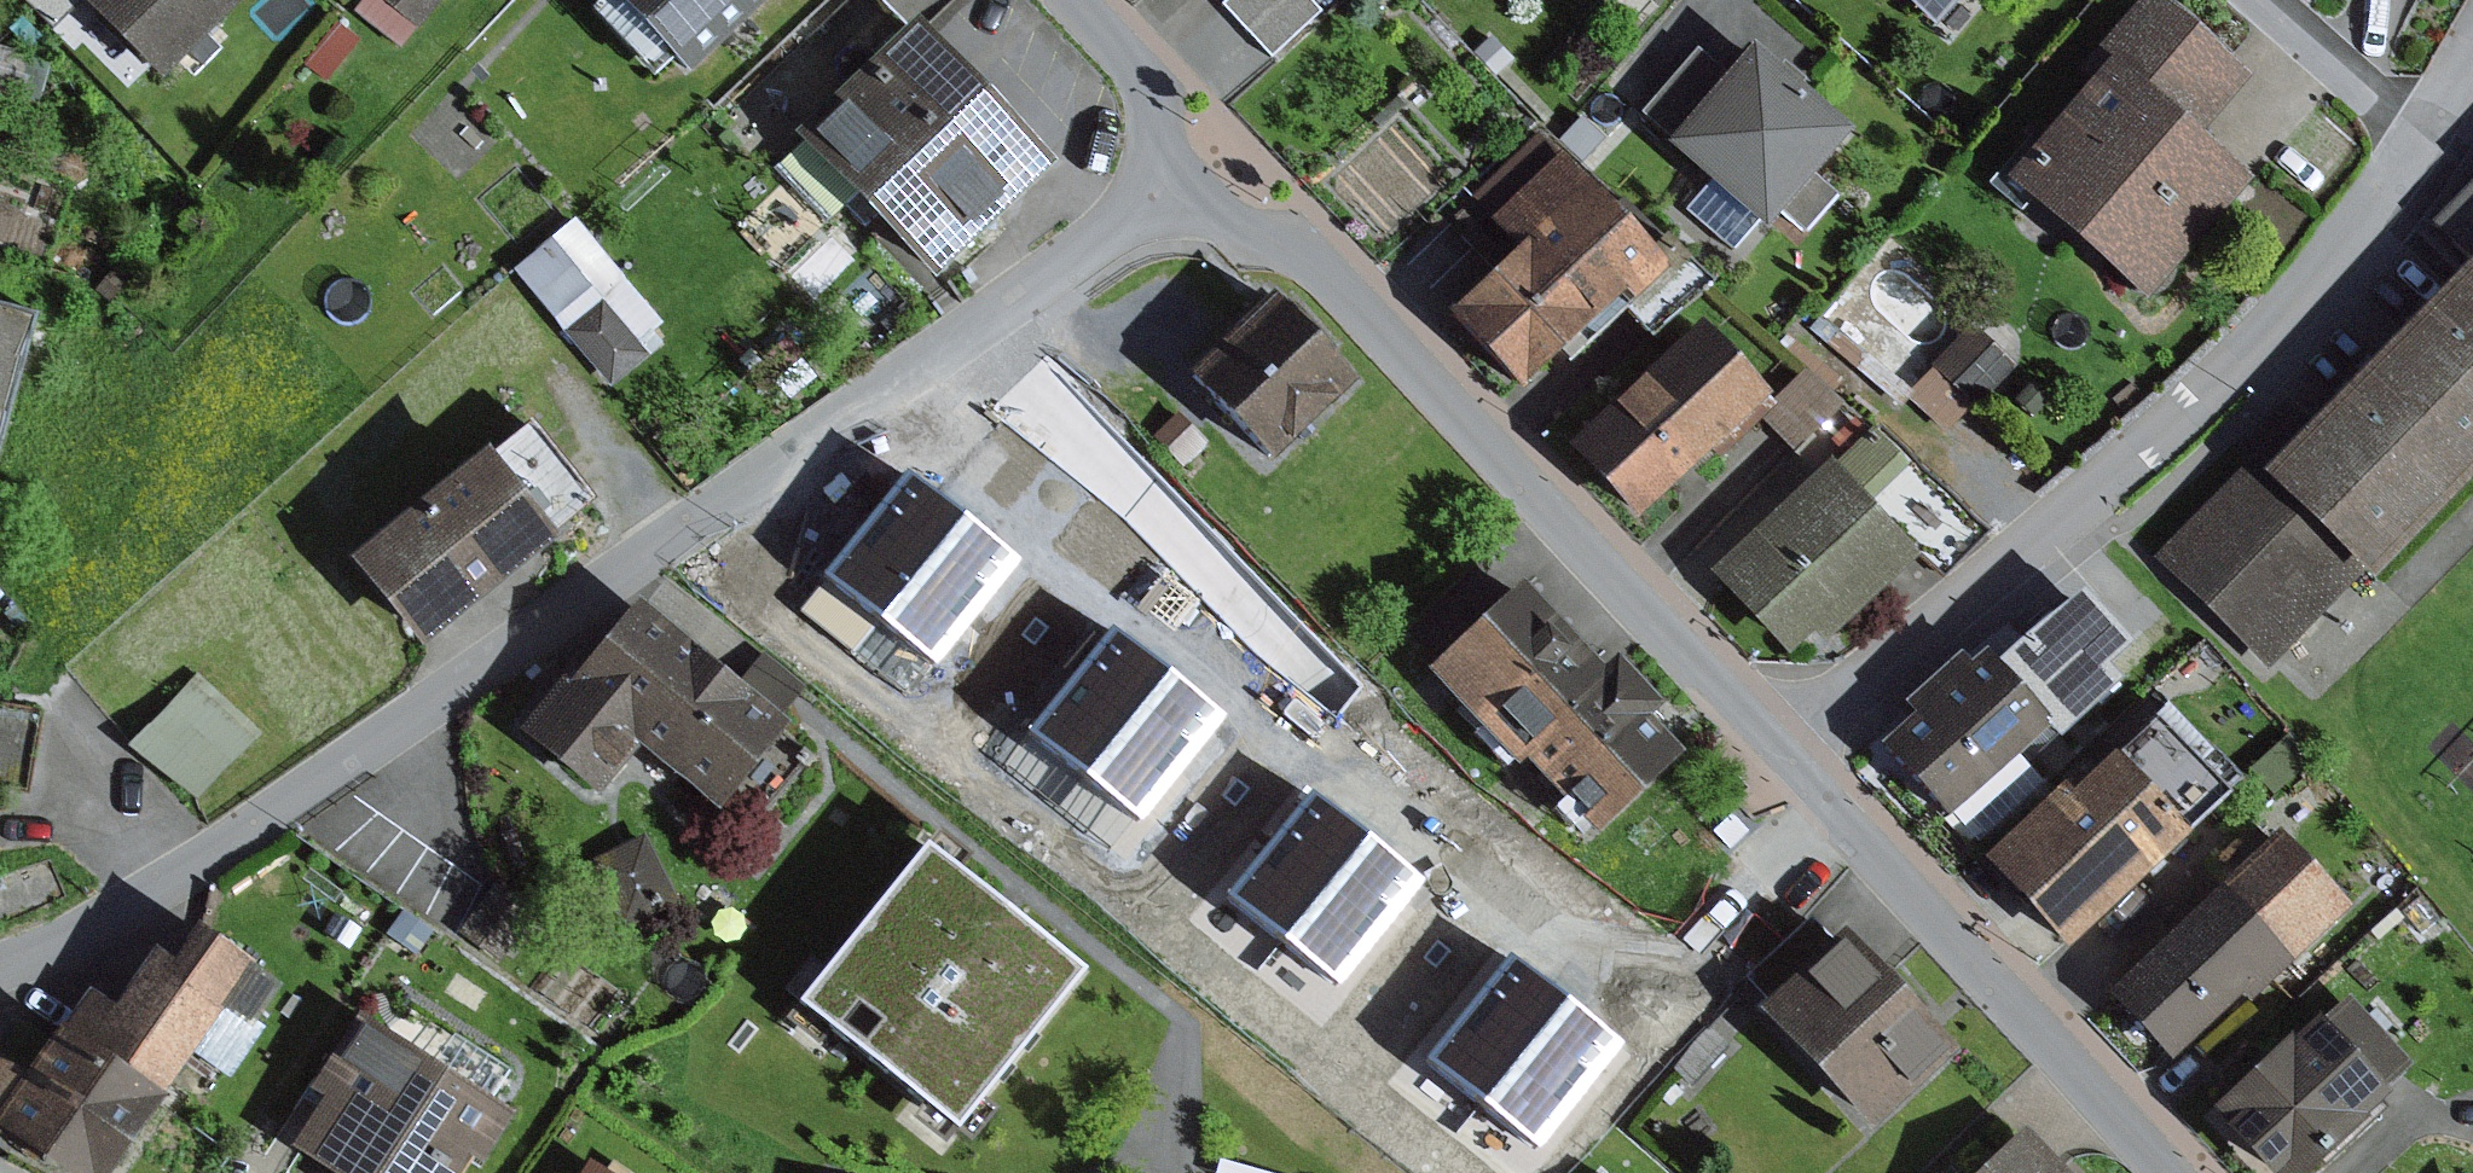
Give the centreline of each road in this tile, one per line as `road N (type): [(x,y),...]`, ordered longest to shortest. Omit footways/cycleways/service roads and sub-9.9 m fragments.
road 1 (residential): [(1184,180),(280,804),(112,914),(0,966)]
road 2 (residential): [(1780,749),(2236,362),(2423,132)]
road 3 (residential): [(1184,180),(1235,223),(1295,241),(1780,749)]
road 4 (residential): [(1780,749),(2172,1172)]
road 5 (residential): [(1073,0),(1138,68),(1157,131),(1184,180)]
road 6 (residential): [(2423,132),(2272,0)]

